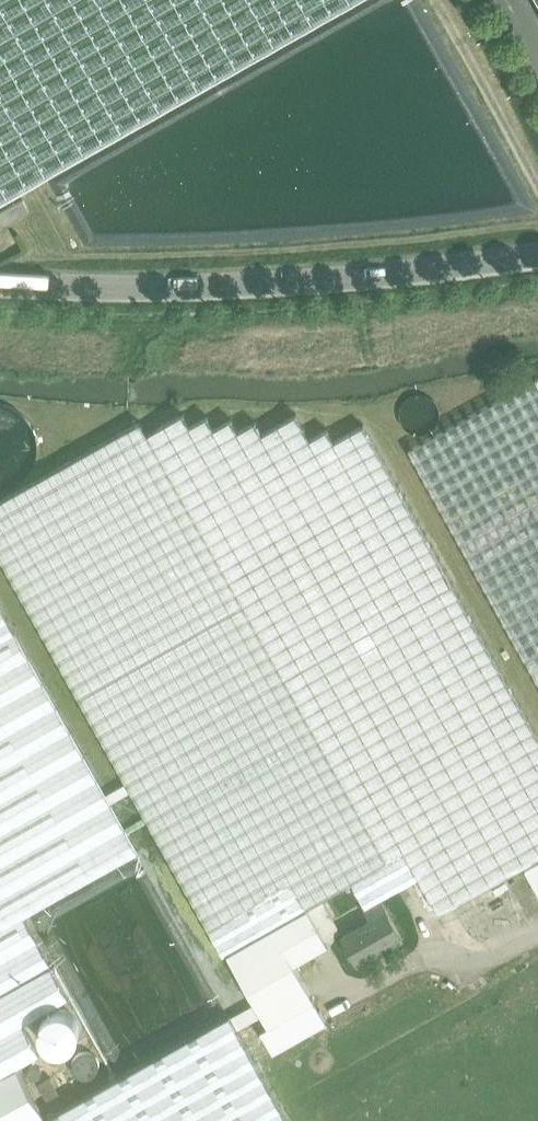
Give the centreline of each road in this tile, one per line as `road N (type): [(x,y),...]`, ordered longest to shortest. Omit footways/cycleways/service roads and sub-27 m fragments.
road 1 (unclassified): [(537,249),(399,270),(0,279)]

